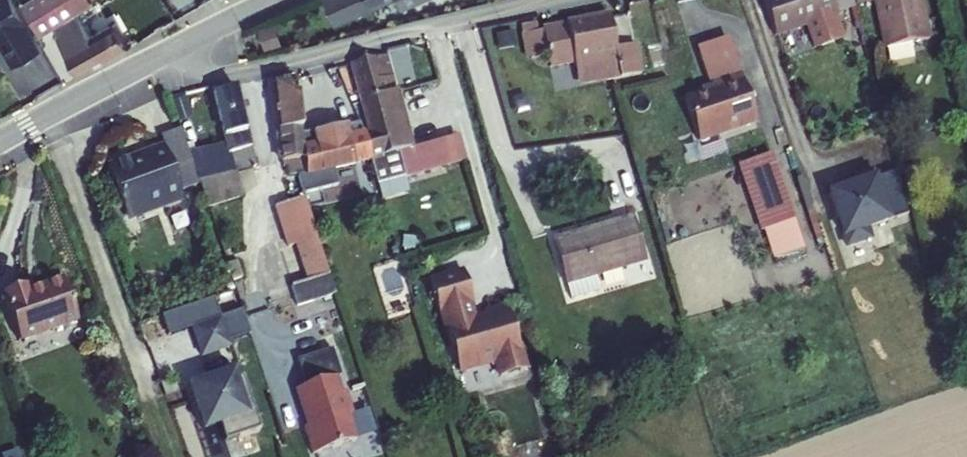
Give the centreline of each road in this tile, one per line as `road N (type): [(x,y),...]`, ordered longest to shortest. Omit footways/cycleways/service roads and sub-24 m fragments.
road 1 (residential): [(182,42),(201,71),(224,74),(564,0)]
road 2 (residential): [(0,145),(182,42)]

